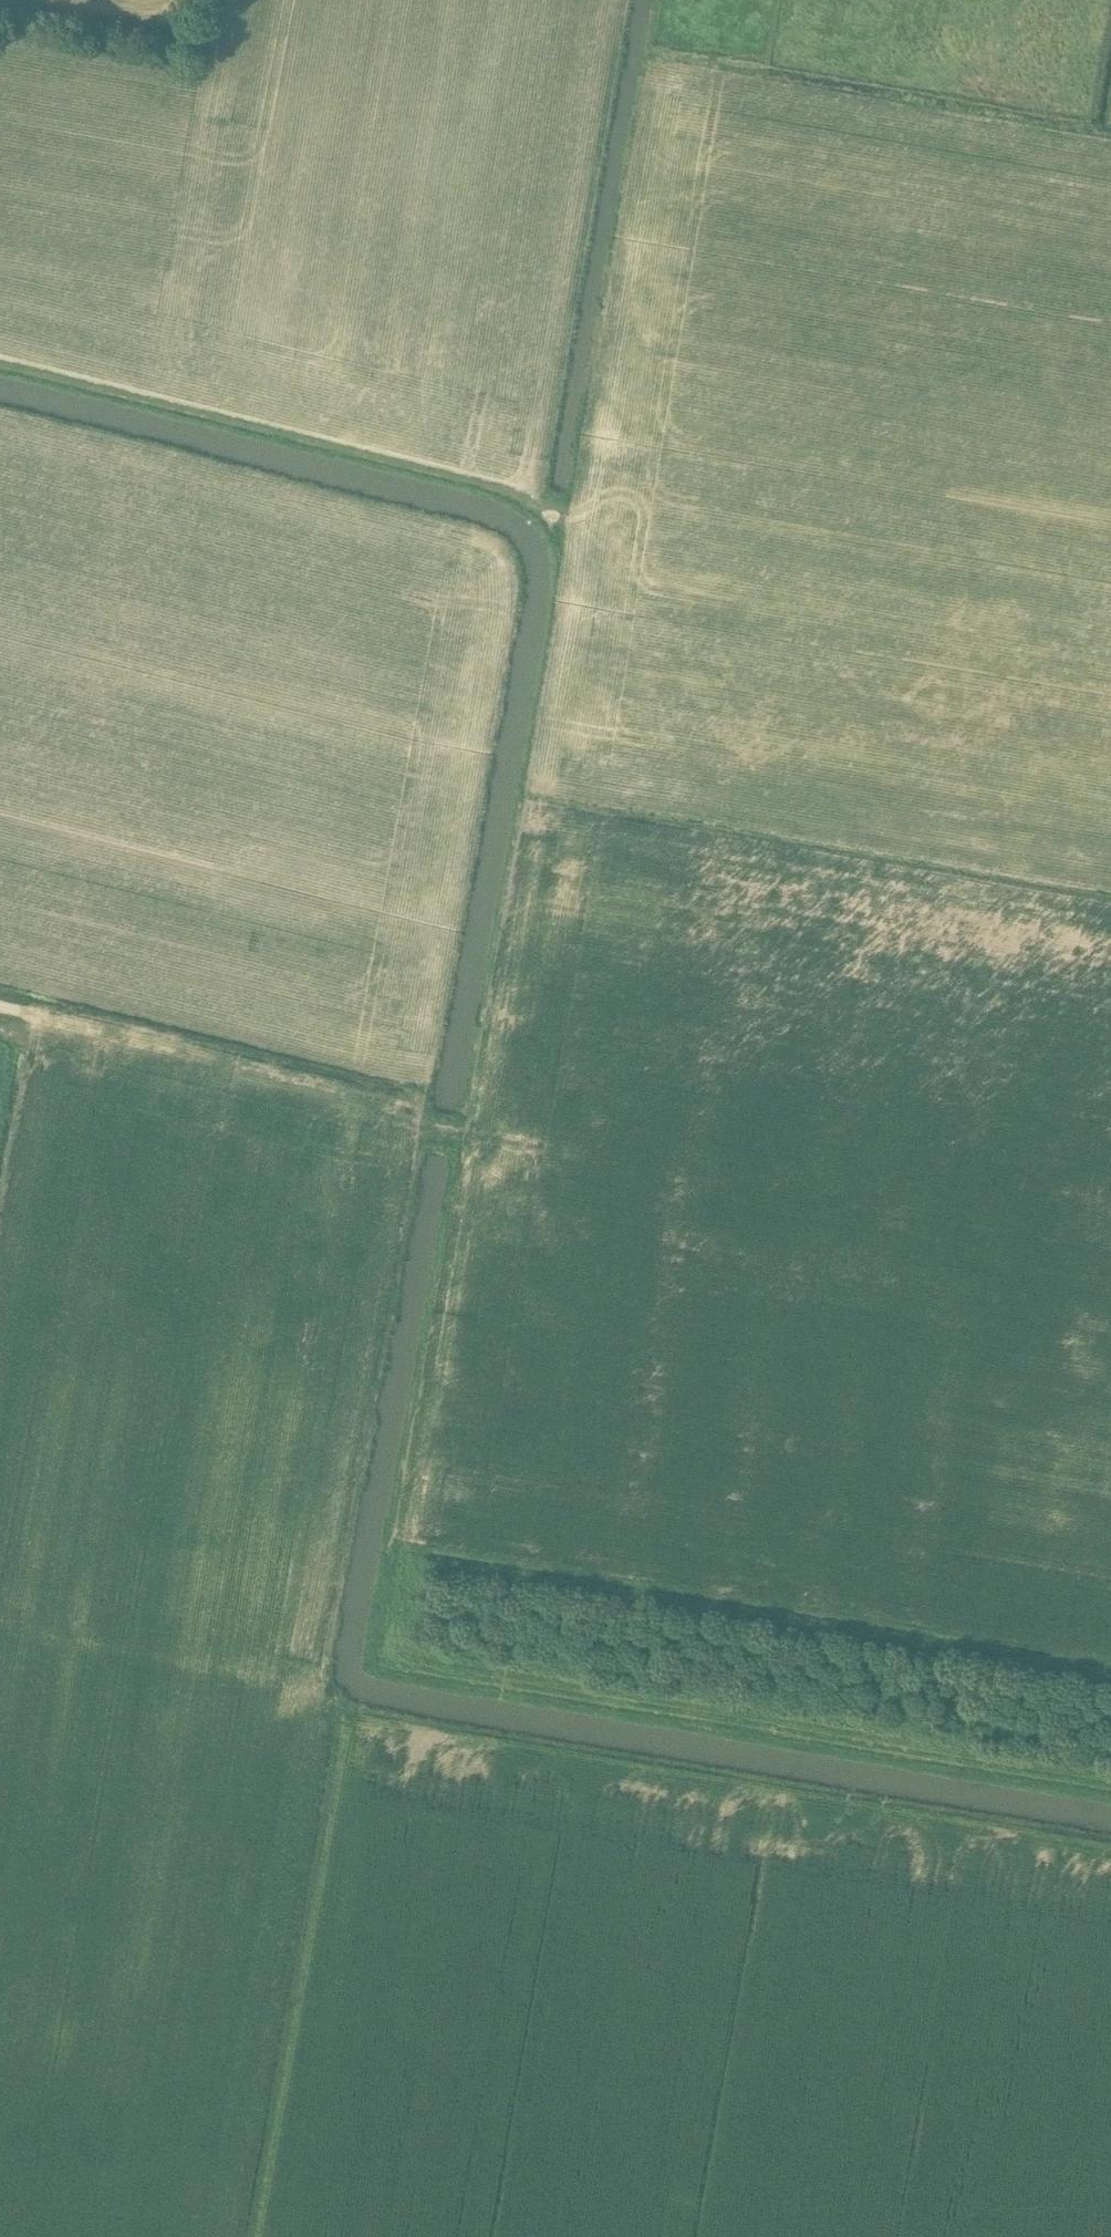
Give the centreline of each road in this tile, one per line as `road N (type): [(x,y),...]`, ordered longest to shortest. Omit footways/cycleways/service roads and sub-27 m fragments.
road 1 (track): [(1110,1787),(387,1663),(405,1559)]

